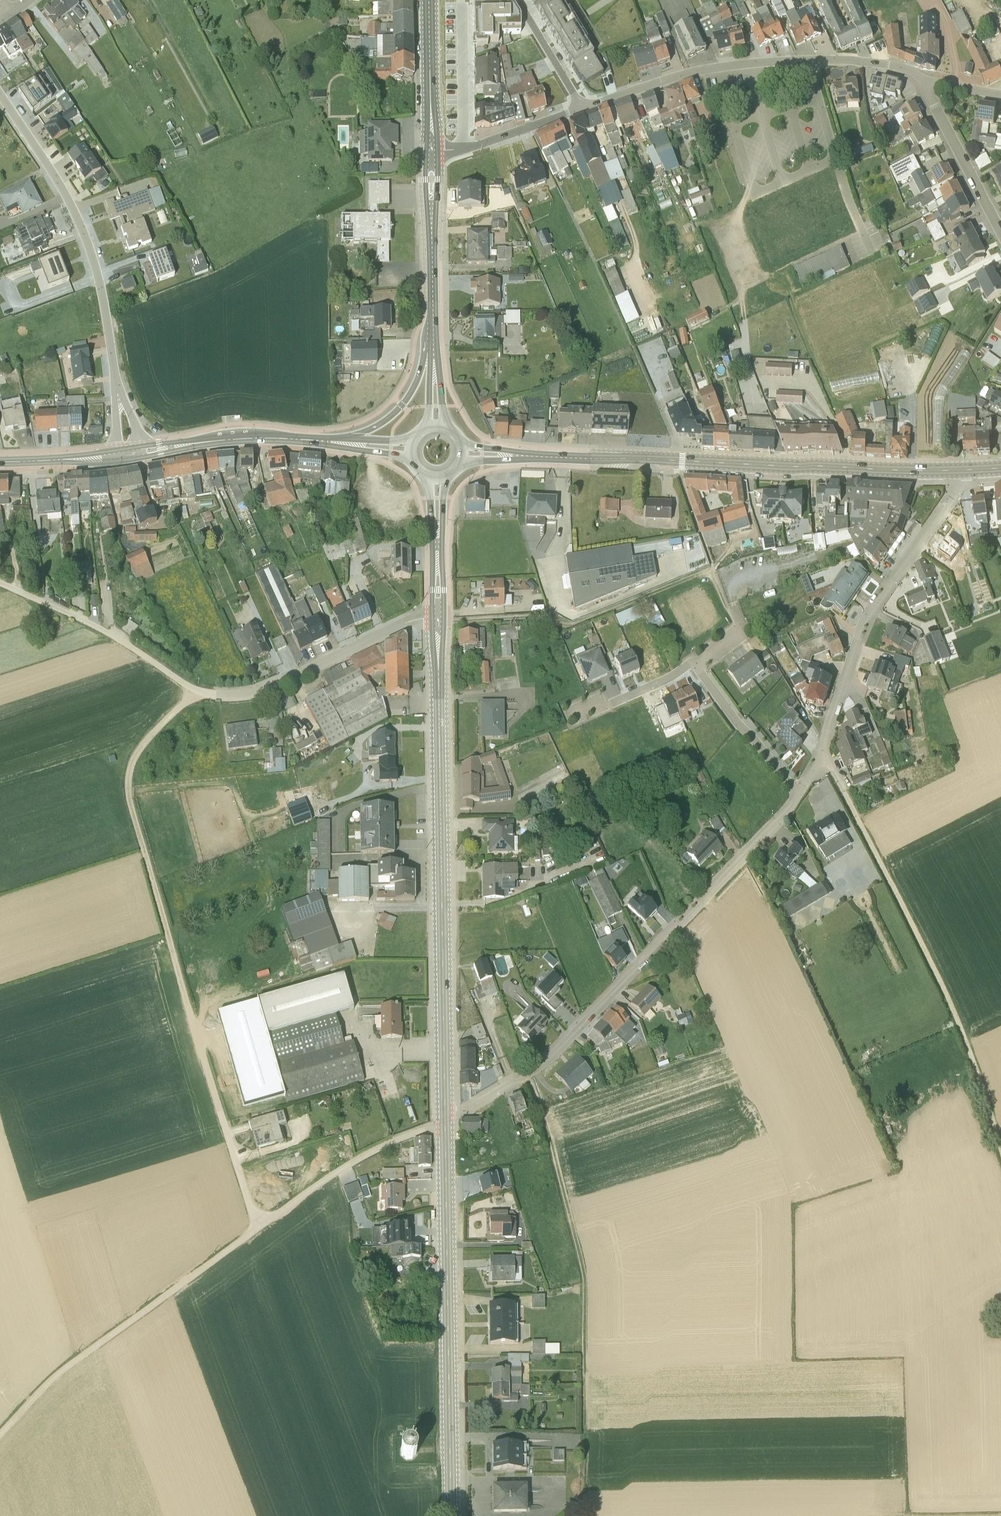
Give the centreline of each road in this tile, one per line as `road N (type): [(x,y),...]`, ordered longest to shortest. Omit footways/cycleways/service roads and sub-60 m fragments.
road 1 (primary): [(445,1115),(437,619)]
road 2 (residential): [(799,796),(581,1027),(528,1073),(445,1115)]
road 3 (unclassified): [(0,584),(98,626),(192,688),(234,697),(408,623),(437,619)]
road 4 (track): [(220,1112),(127,787),(141,747),(192,688)]
road 5 (primary): [(962,471),(528,456)]
road 6 (unclassified): [(825,756),(947,998),(1000,1150)]
road 7 (primary): [(450,1515),(444,1127)]
road 8 (residential): [(925,79),(854,59),(748,64),(683,73),(582,108)]
road 9 (unclassified): [(0,1432),(45,1384),(259,1227)]
road 10 (residential): [(825,756),(856,647),(888,586),(956,494),(962,471)]
road 11 (residential): [(116,382),(99,280),(69,201),(0,95)]
road 12 (unclassified): [(259,1227),(395,1139),(444,1127)]
road 13 (track): [(835,400),(795,300),(782,279),(753,273),(739,228)]
road 14 (primary): [(431,153),(433,345)]
road 15 (residential): [(799,796),(691,663)]
road 16 (residential): [(925,79),(1000,229)]
road 17 (primary): [(429,0),(431,153)]
road 18 (unclassified): [(466,148),(464,0)]
road 19 (primary): [(433,345),(401,406),(352,439)]
road 20 (residential): [(582,108),(519,0)]
road 21 (residential): [(582,108),(466,148)]
road 22 (unclassified): [(259,1227),(220,1112)]

